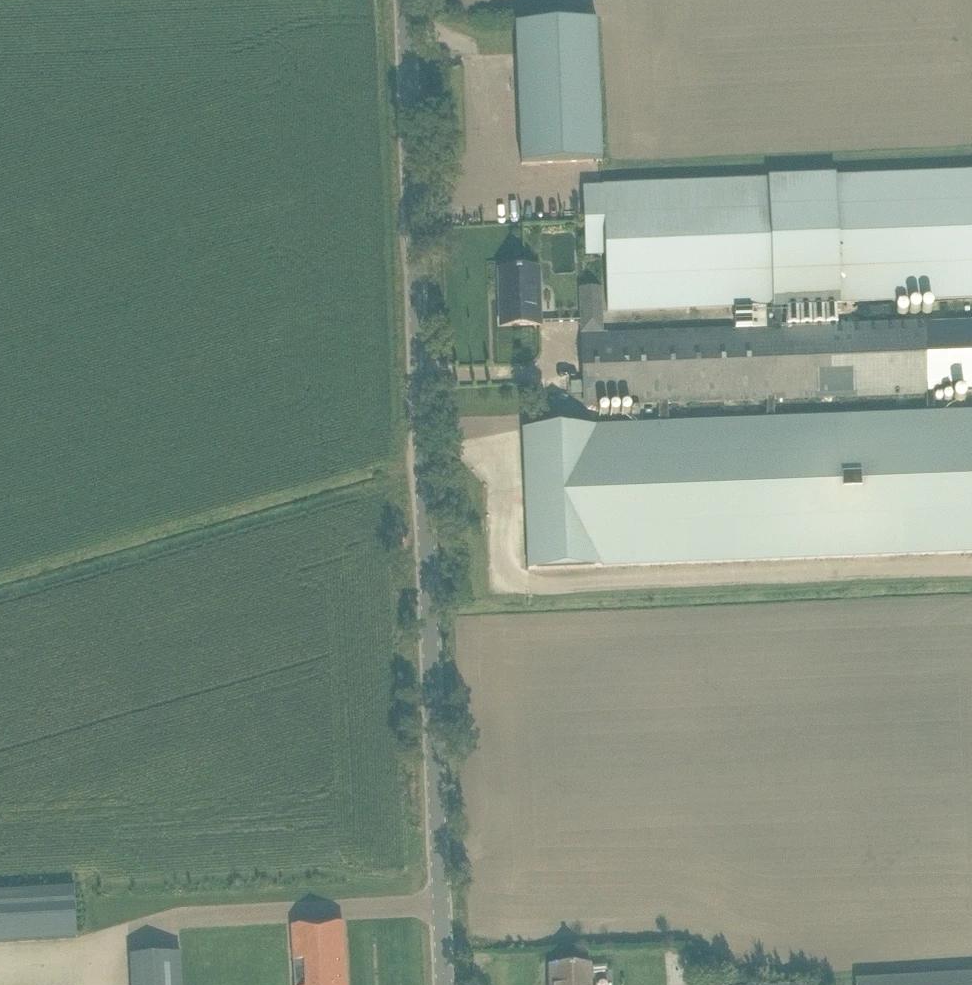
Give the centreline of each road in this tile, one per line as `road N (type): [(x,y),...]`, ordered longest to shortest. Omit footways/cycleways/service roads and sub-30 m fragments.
road 1 (unclassified): [(446,984),(408,0)]

